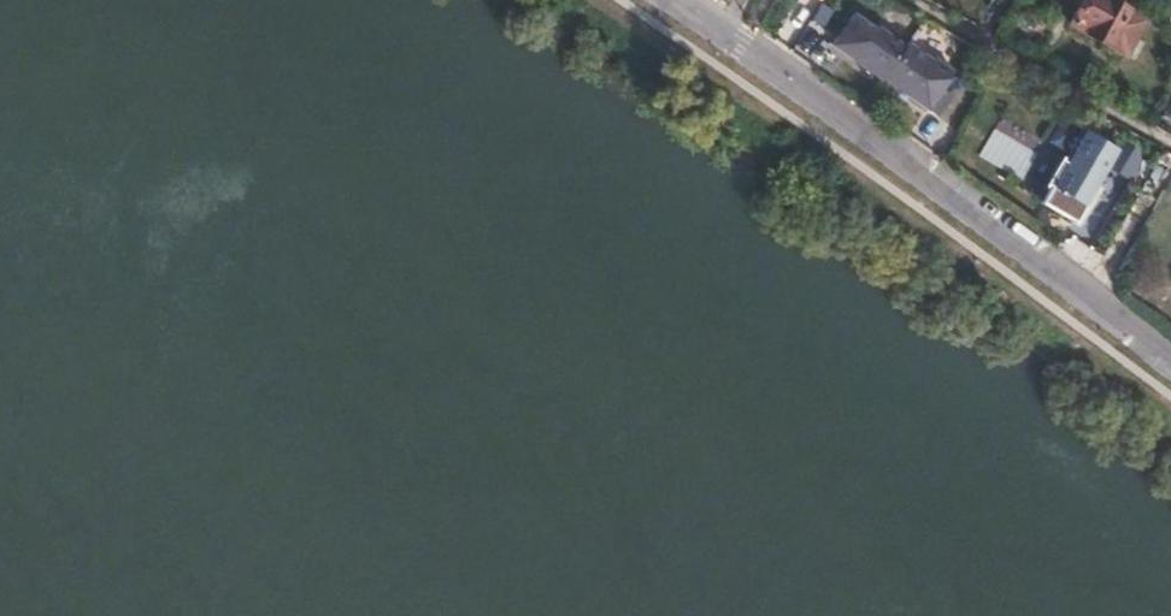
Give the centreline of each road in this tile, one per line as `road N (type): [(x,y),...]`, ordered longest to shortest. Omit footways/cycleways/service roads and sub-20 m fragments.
road 1 (tertiary): [(687,0),(1170,365)]

